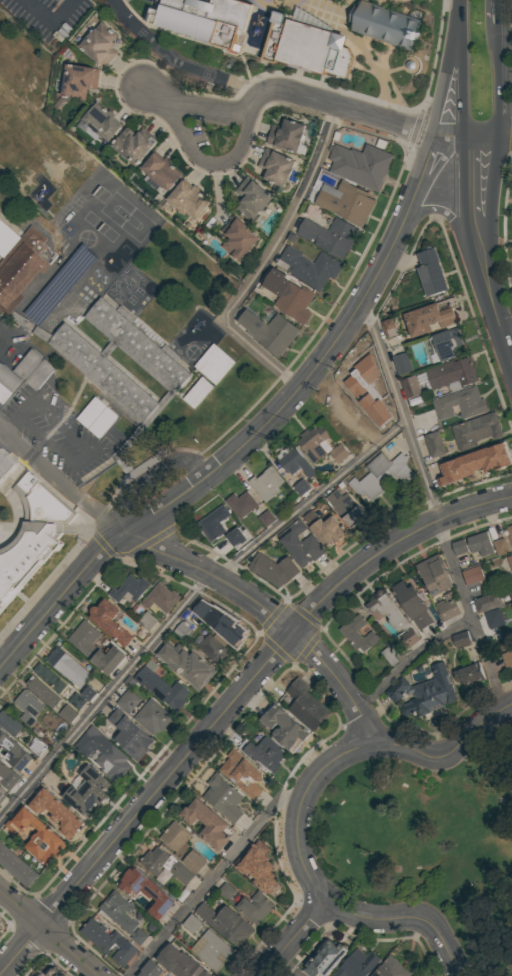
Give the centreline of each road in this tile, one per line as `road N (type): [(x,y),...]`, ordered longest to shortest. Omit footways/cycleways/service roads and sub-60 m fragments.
road 1 (residential): [(0,667),(107,549),(227,462),(301,387),(383,264),(428,136)]
road 2 (residential): [(42,927),(329,596),(425,528),(511,498)]
road 3 (residential): [(511,137),(428,136),(275,88),(261,92),(247,113),(169,104),(142,89)]
road 4 (residential): [(373,744),(347,687),(272,613),(196,566),(124,536)]
road 5 (primary): [(458,0),(470,232),(487,282)]
road 6 (residential): [(327,901),(299,843),(315,778),(373,744),(450,754)]
road 7 (primary): [(487,282),(501,137),(500,15)]
road 8 (residential): [(465,975),(427,920),(363,916),(327,901)]
road 9 (residential): [(169,104),(191,156),(211,165),(234,160),(247,113)]
road 10 (tertiary): [(0,892),(99,975)]

